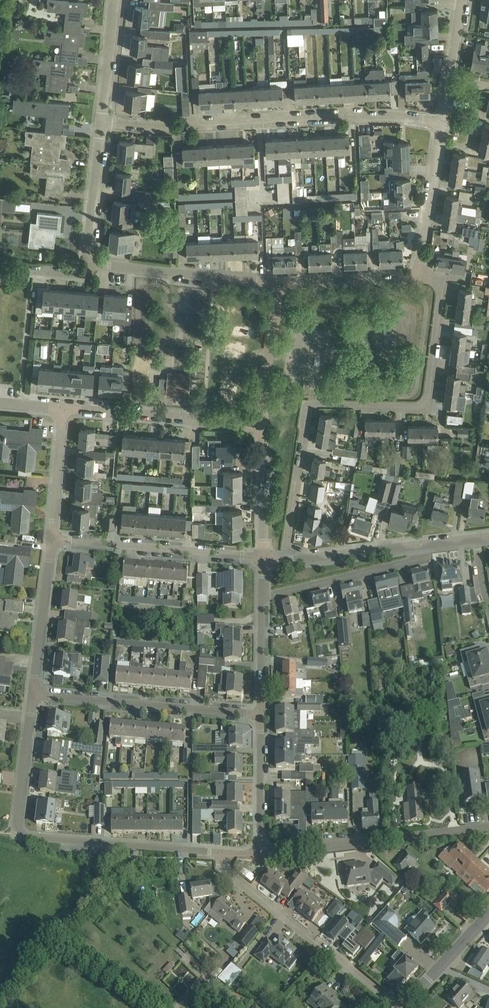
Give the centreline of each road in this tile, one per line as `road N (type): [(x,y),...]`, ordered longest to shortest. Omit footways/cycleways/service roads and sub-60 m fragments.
road 1 (residential): [(285,560),(309,410),(424,402),(441,299),(432,281),(418,278)]
road 2 (residential): [(225,853),(16,835),(34,695)]
road 3 (residential): [(101,122),(166,128),(394,116),(441,123)]
road 4 (residential): [(397,1007),(224,867),(225,853)]
road 5 (residential): [(264,713),(34,695)]
road 6 (residential): [(260,853),(488,828)]
road 7 (residential): [(264,559),(52,540)]
road 8 (residential): [(263,424),(62,409)]
road 9 (residential): [(279,285),(98,264)]
road 10 (residential): [(264,597),(399,568),(418,545)]
road 11 (residential): [(34,695),(52,540)]
road 12 (residential): [(98,264),(87,251),(101,122)]
road 13 (residential): [(260,853),(264,713)]
road 14 (unclassified): [(263,424),(279,285)]
road 15 (unclassified): [(418,278),(279,285)]
road 16 (unclassified): [(418,278),(438,143)]
road 17 (unclassified): [(264,559),(263,424)]
road 18 (unclassified): [(285,560),(418,545)]
road 19 (residential): [(52,540),(62,409)]
road 20 (tertiary): [(401,1007),(488,914)]
road 21 (residential): [(101,122),(114,0)]

